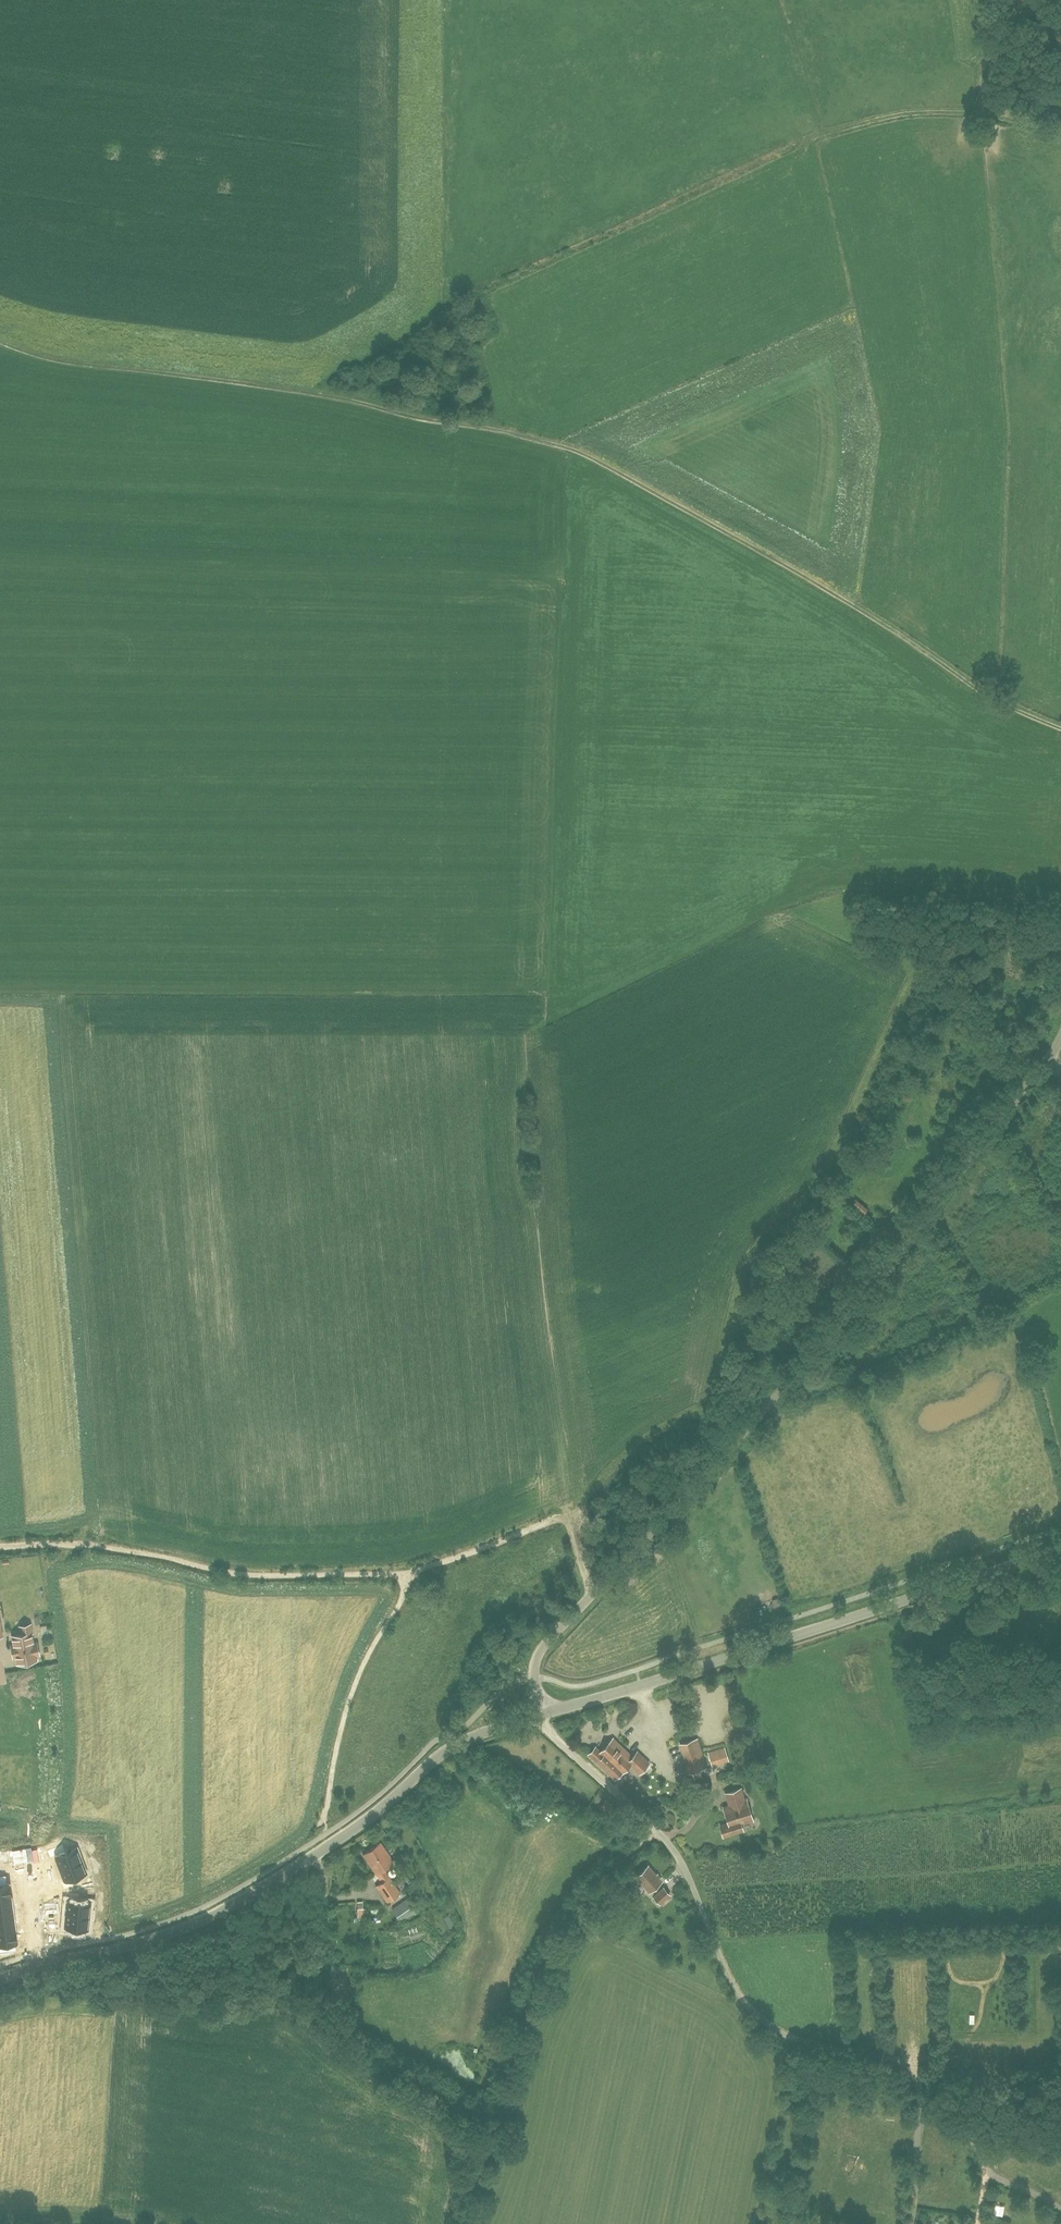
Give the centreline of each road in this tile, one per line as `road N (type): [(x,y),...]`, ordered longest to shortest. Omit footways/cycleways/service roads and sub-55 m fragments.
road 1 (track): [(1060,727),(997,700),(784,565),(583,455),(356,401),(80,363),(0,343)]
road 2 (unclassified): [(540,1717),(535,1664),(542,1648),(803,1368),(1060,1041)]
road 3 (unclassified): [(38,1967),(197,1924),(336,1842),(450,1748),(540,1717)]
road 4 (unclassified): [(540,1717),(1060,1549)]
road 5 (unclassified): [(907,2070),(798,2042),(757,2018),(733,1983),(675,1855),(540,1717)]
road 6 (track): [(1060,2092),(953,2084),(907,2070)]
road 7 (residential): [(38,1967),(31,1882),(17,1867),(0,1869)]

